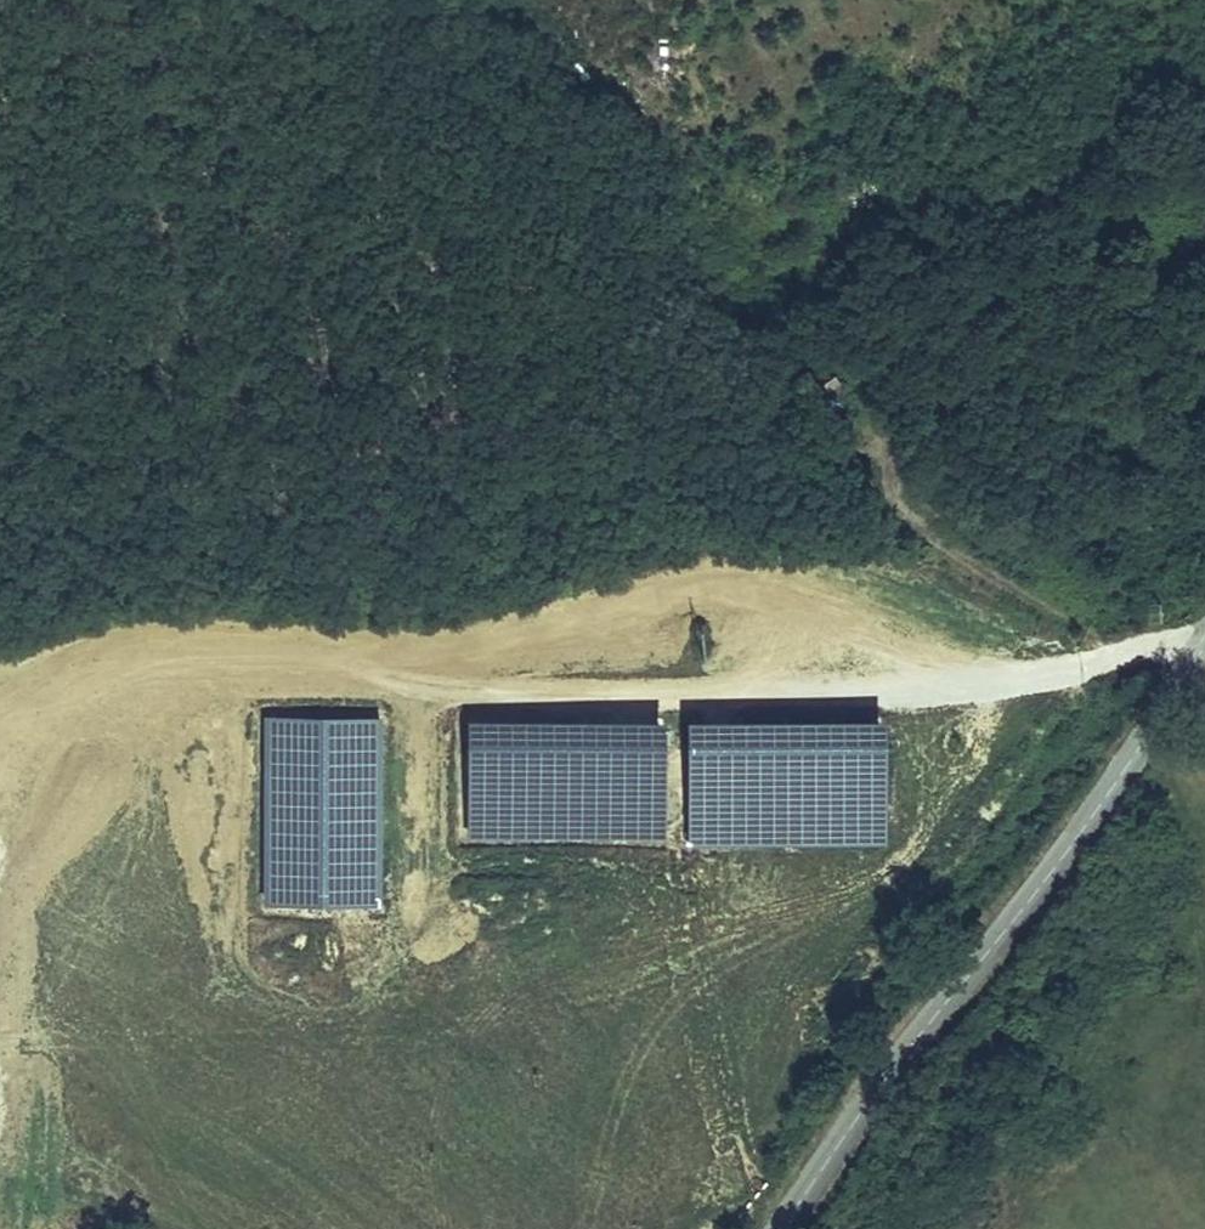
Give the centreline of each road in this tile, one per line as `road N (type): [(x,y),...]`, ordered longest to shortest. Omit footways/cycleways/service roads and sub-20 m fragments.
road 1 (unclassified): [(1204,643),(1097,809),(849,1125),(781,1228)]
road 2 (track): [(894,417),(880,455),(913,524),(1091,634),(1112,658)]

